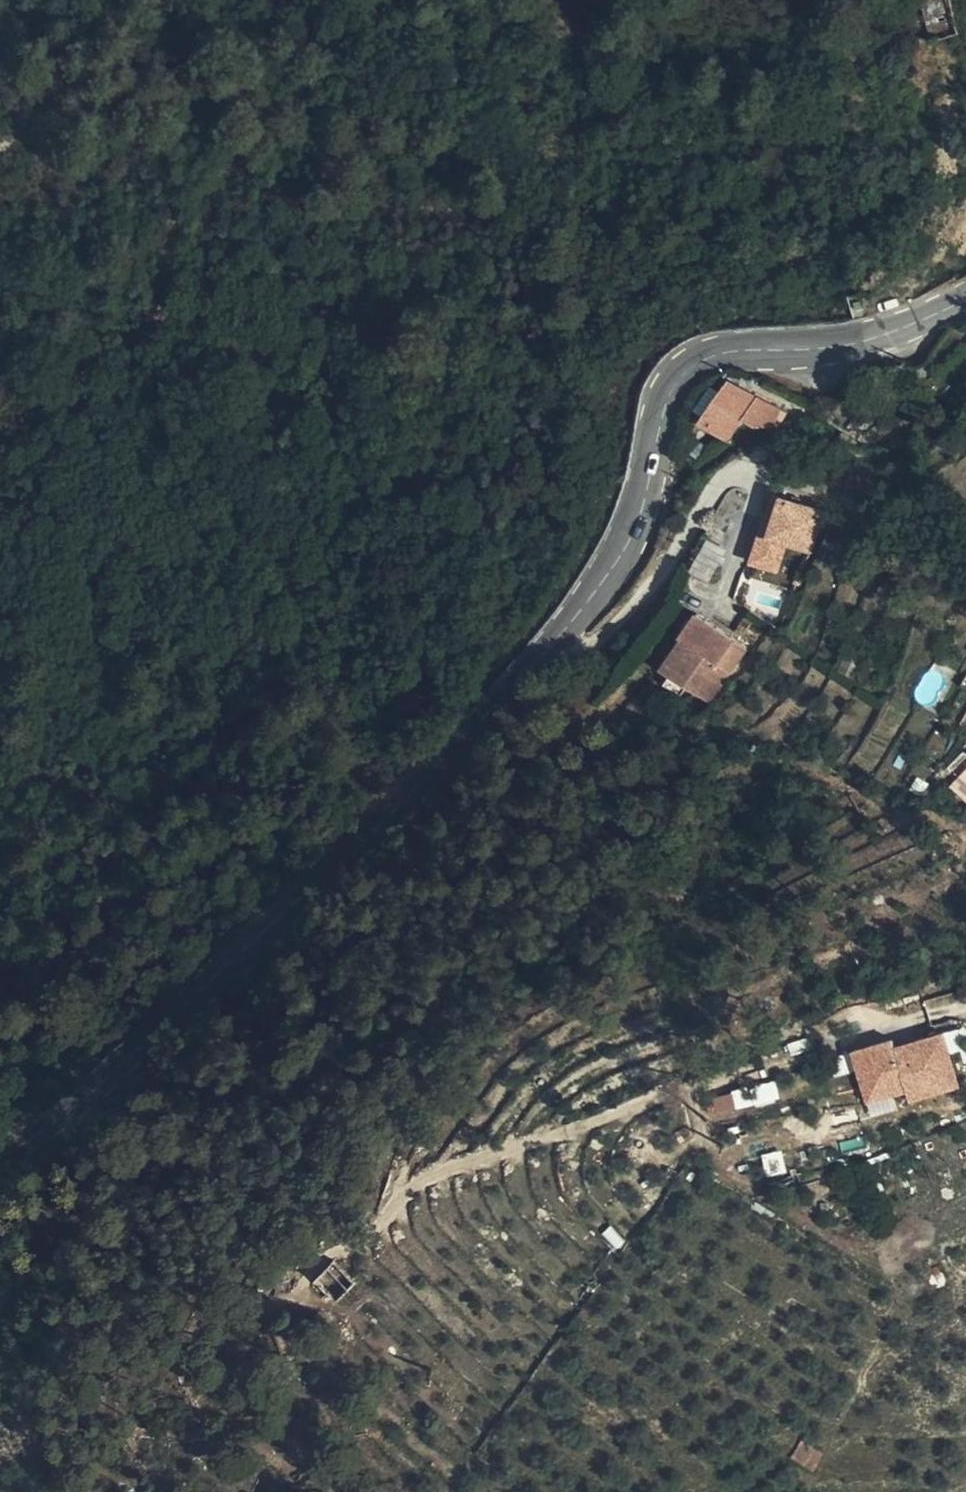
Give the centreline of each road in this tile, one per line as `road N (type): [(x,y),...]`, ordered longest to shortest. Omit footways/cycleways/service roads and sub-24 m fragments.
road 1 (tertiary): [(0,1152),(279,936),(563,635),(610,568),(640,505),(665,394),(689,368),(731,353),(818,348),(902,326),(965,297)]

